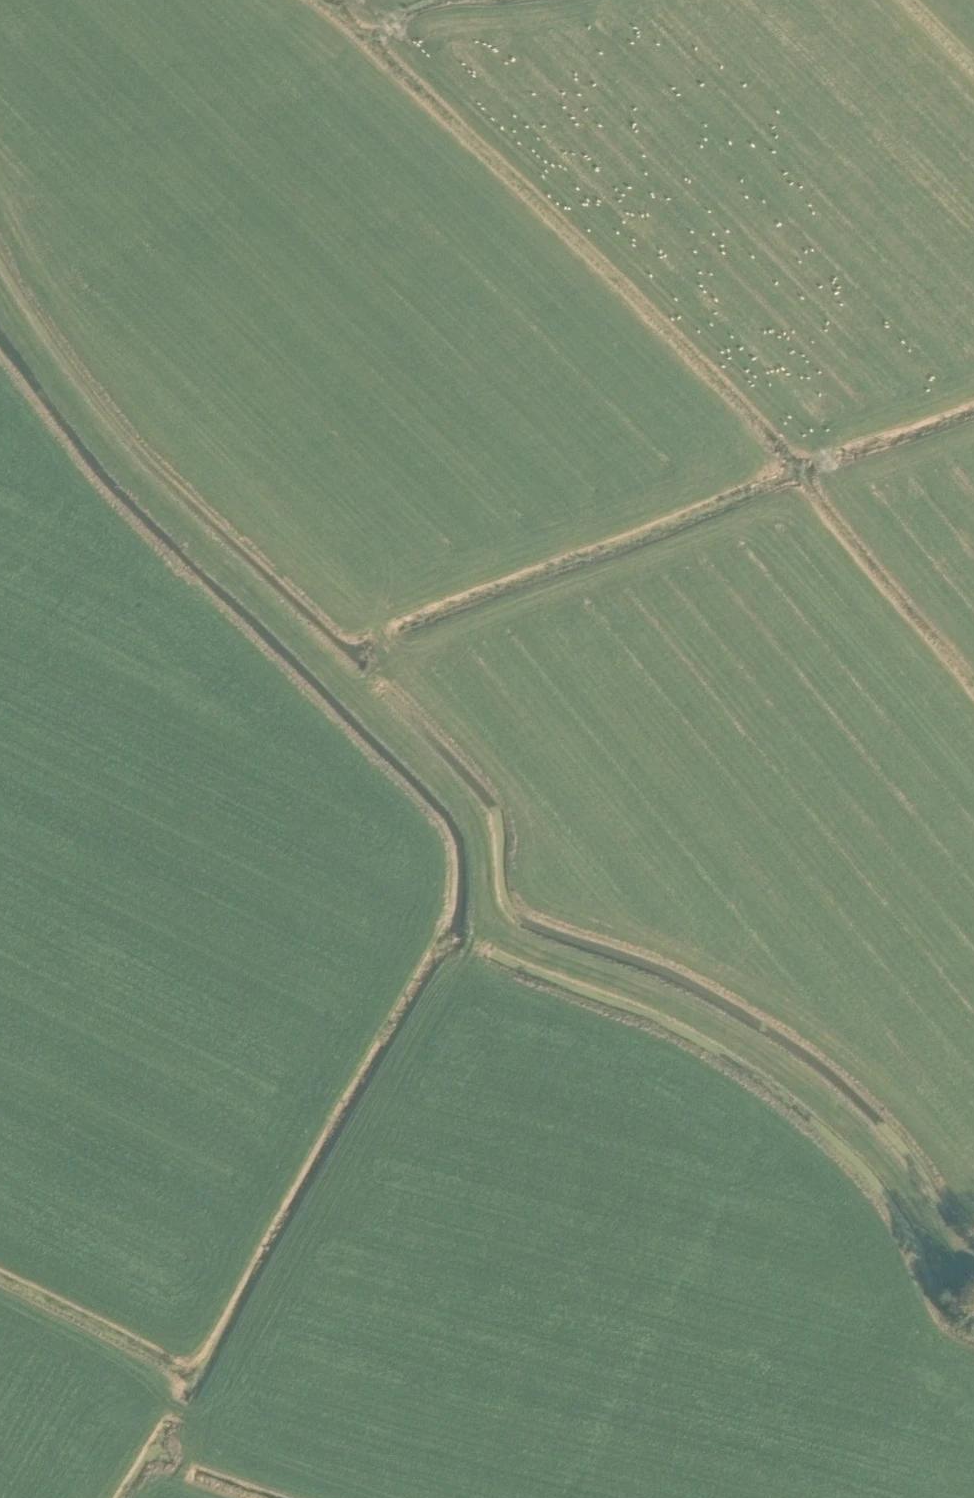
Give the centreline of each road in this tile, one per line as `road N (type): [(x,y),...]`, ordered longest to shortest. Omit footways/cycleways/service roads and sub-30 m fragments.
road 1 (track): [(973,1262),(944,1250),(859,1130),(770,1057),(719,1023),(498,930),(486,915),(477,827),(463,799),(111,452),(0,291)]

